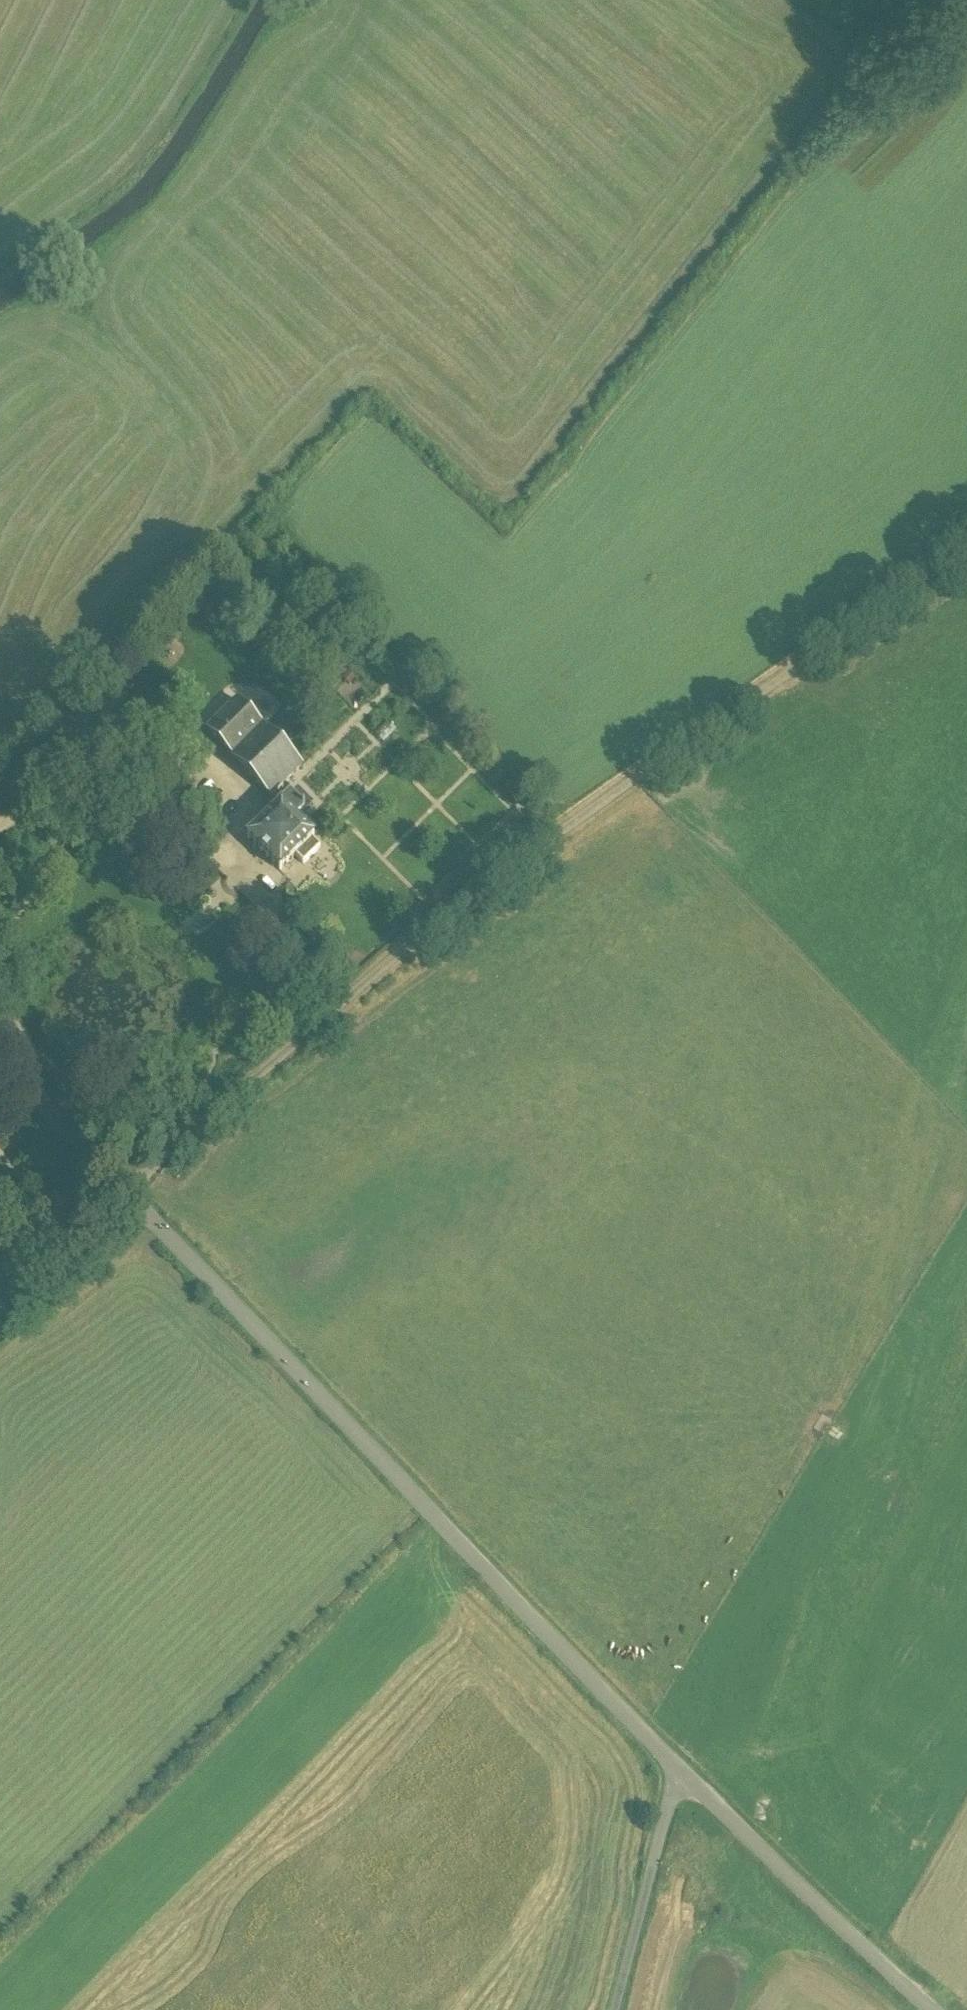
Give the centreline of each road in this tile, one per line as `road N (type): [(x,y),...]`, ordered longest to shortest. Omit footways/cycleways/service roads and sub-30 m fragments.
road 1 (tertiary): [(930,2009),(681,1774),(123,1189)]
road 2 (unclassified): [(123,1189),(558,822),(966,524)]
road 3 (tertiary): [(123,1189),(0,1058)]

